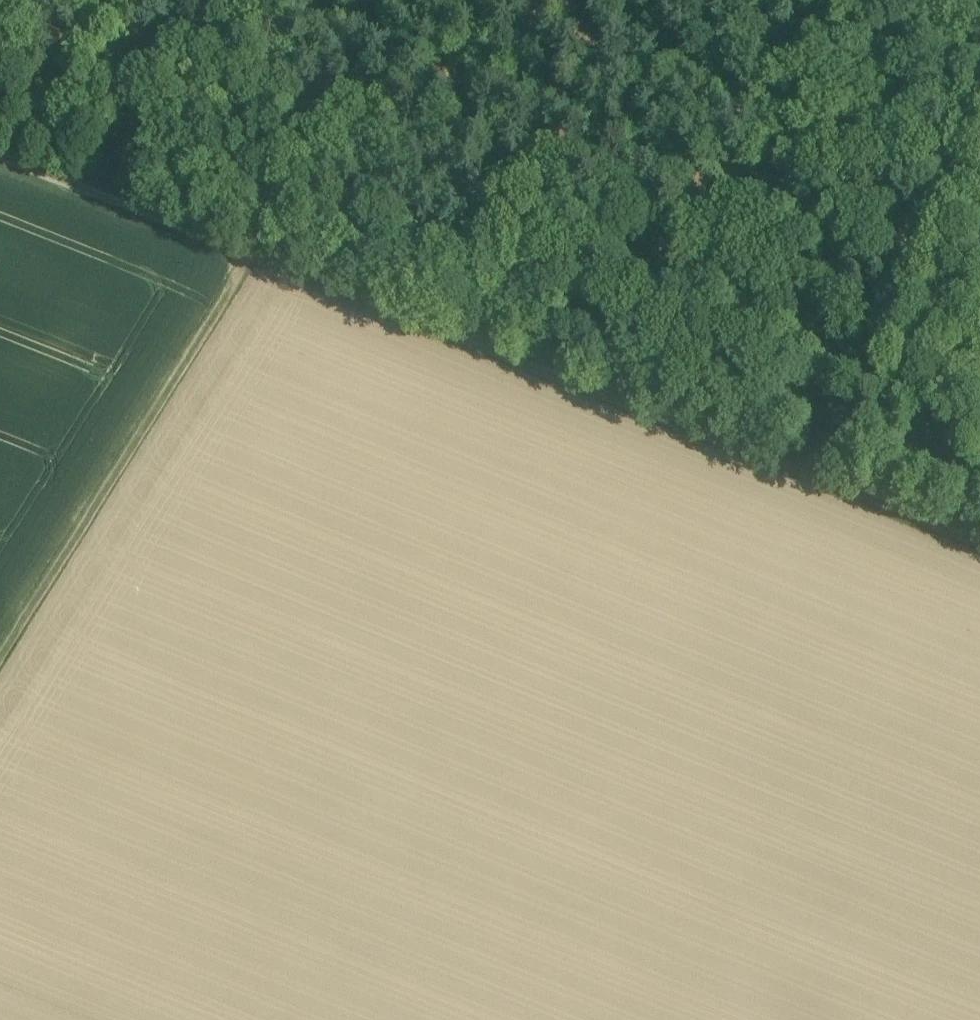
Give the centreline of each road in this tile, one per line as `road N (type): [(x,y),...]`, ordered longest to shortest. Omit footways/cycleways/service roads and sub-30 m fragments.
road 1 (track): [(0,144),(979,526)]
road 2 (track): [(259,244),(0,653)]
road 3 (track): [(114,189),(188,0)]

